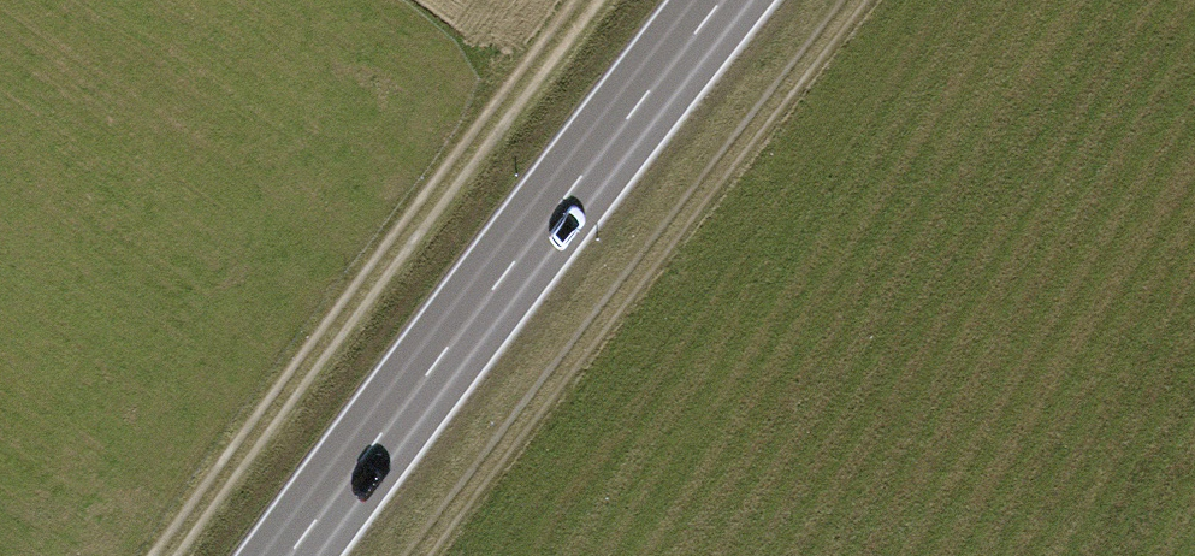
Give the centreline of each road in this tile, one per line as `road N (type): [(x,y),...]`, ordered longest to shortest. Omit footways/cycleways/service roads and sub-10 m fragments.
road 1 (track): [(855,0),(419,555)]
road 2 (primary): [(291,555),(722,0)]
road 3 (track): [(587,0),(165,555)]

